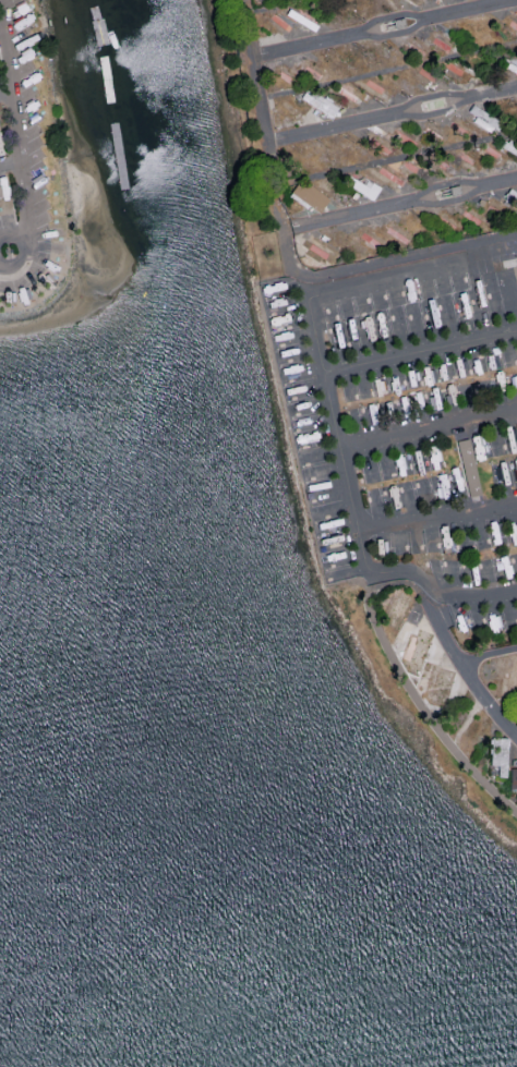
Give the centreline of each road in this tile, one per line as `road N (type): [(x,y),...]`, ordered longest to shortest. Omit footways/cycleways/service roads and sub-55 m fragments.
road 1 (residential): [(516,230),(315,276),(293,268),(241,0)]
road 2 (residential): [(252,58),(516,0)]
road 3 (residential): [(365,563),(309,300)]
road 4 (residential): [(267,143),(516,89)]
road 5 (residential): [(516,180),(282,231)]
road 6 (residential): [(516,588),(436,591),(408,571),(373,572),(365,563)]

